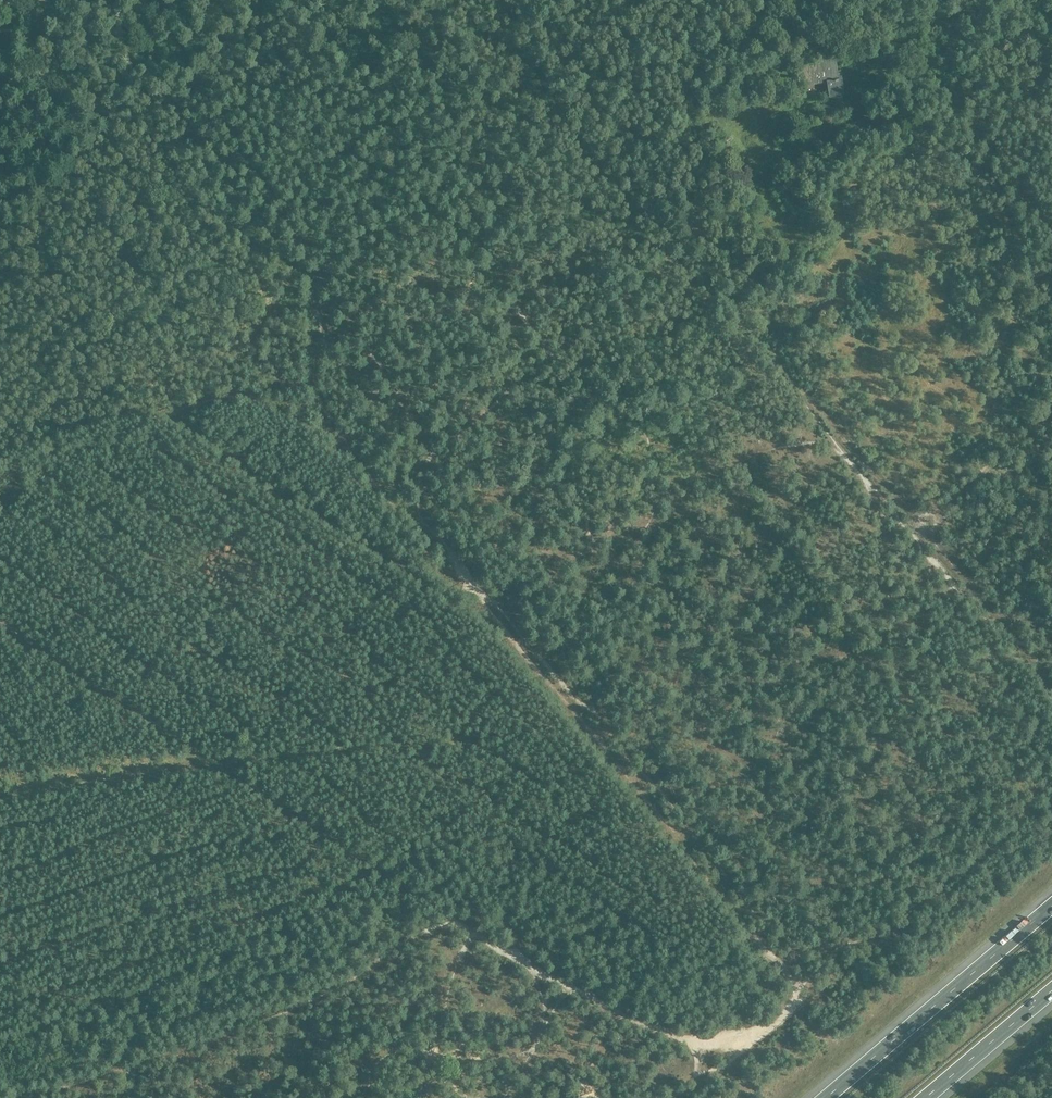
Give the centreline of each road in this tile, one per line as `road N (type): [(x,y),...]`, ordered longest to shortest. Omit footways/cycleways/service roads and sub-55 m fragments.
road 1 (track): [(216,764),(567,989),(692,1043),(770,1032),(797,996),(792,978),(479,591)]
road 2 (track): [(376,485),(437,536),(479,591),(436,608),(422,642),(416,717),(395,735),(353,746),(216,764)]
road 3 (track): [(28,1097),(298,1007),(454,921)]
road 4 (motorway): [(1051,907),(826,1097)]
road 5 (track): [(0,622),(216,764)]
road 6 (track): [(0,797),(216,764)]
road 7 (motorway): [(928,1097),(1051,992)]

